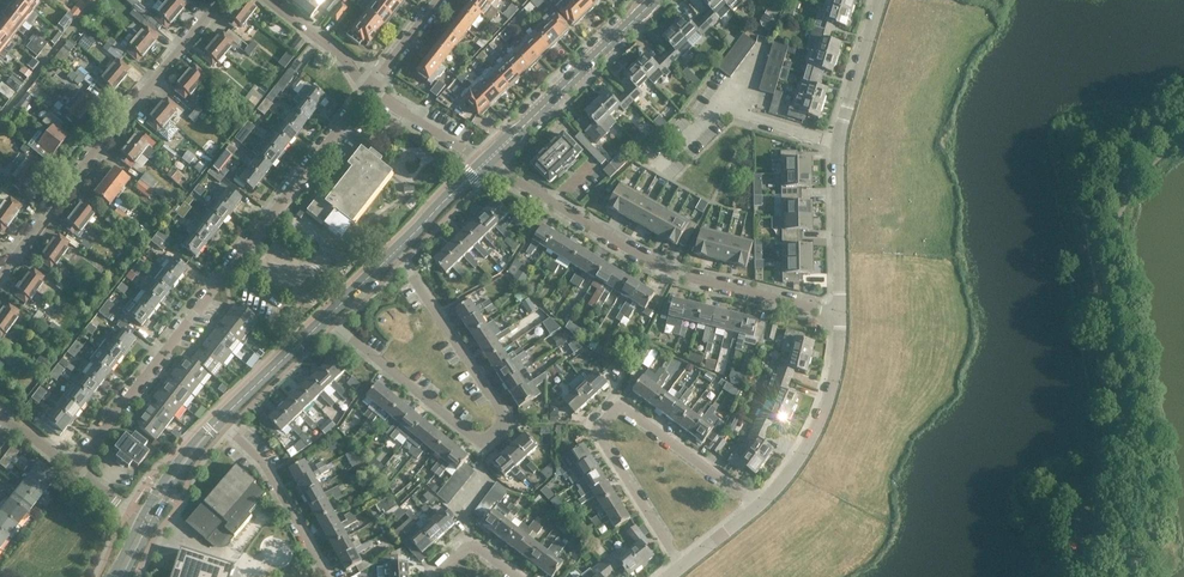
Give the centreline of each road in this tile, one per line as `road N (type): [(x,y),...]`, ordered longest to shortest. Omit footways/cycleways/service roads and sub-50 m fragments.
road 1 (residential): [(73,468),(372,88)]
road 2 (residential): [(394,253),(500,408),(504,423),(494,436),(471,436),(327,318)]
road 3 (residential): [(839,315),(650,262),(486,162)]
road 4 (residential): [(680,565),(594,425),(621,404),(759,506)]
road 5 (residential): [(0,276),(219,0)]
road 6 (residential): [(839,315),(838,140),(879,0)]
road 7 (tertiary): [(486,162),(655,0)]
road 8 (residential): [(759,506),(810,436),(828,390),(839,315)]
road 9 (residential): [(328,576),(268,465),(218,421)]
road 10 (tertiary): [(218,421),(327,318)]
road 11 (residential): [(486,162),(372,88)]
road 12 (residential): [(372,88),(270,0)]
road 13 (tertiary): [(394,253),(486,162)]
road 14 (tertiary): [(218,421),(173,467),(142,519)]
road 15 (tertiary): [(152,525),(218,421)]

